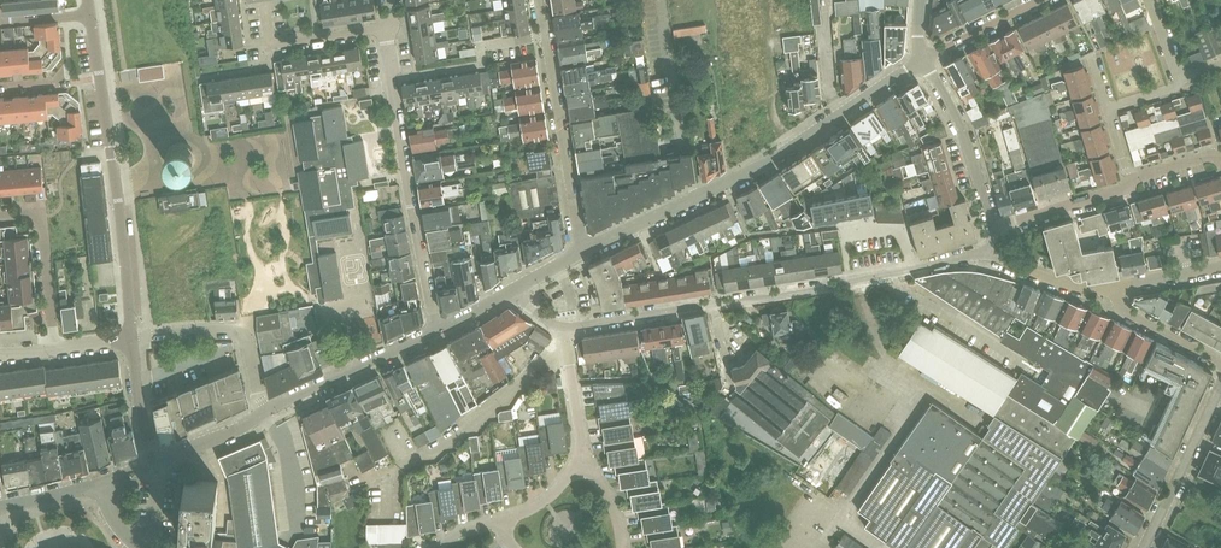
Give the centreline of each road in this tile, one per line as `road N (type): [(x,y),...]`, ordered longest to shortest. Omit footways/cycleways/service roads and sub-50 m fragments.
road 1 (unclassified): [(585,250),(768,161),(922,60)]
road 2 (unclassified): [(132,338),(90,13)]
road 3 (residential): [(434,331),(383,29)]
road 4 (unclassified): [(564,326),(860,280)]
road 5 (unclassified): [(585,250),(539,0)]
road 6 (residential): [(266,412),(240,333),(132,338)]
road 7 (unclassified): [(266,412),(434,331)]
road 8 (residential): [(992,229),(964,136),(922,60)]
road 9 (residential): [(51,349),(40,211),(0,215)]
road 10 (residential): [(1144,547),(1220,389)]
road 11 (residential): [(1108,108),(1185,79),(1152,0)]
road 12 (residential): [(992,229),(1131,181)]
road 13 (residential): [(579,463),(564,326)]
road 14 (residential): [(1220,363),(1126,313),(1114,288)]
road 15 (unclassified): [(1041,0),(922,60)]
road 16 (unclassified): [(991,256),(860,280)]
road 17 (unclassified): [(1114,288),(1065,285),(991,256)]
road 18 (unclassified): [(154,463),(132,338)]
road 19 (unclassified): [(154,463),(266,412)]

